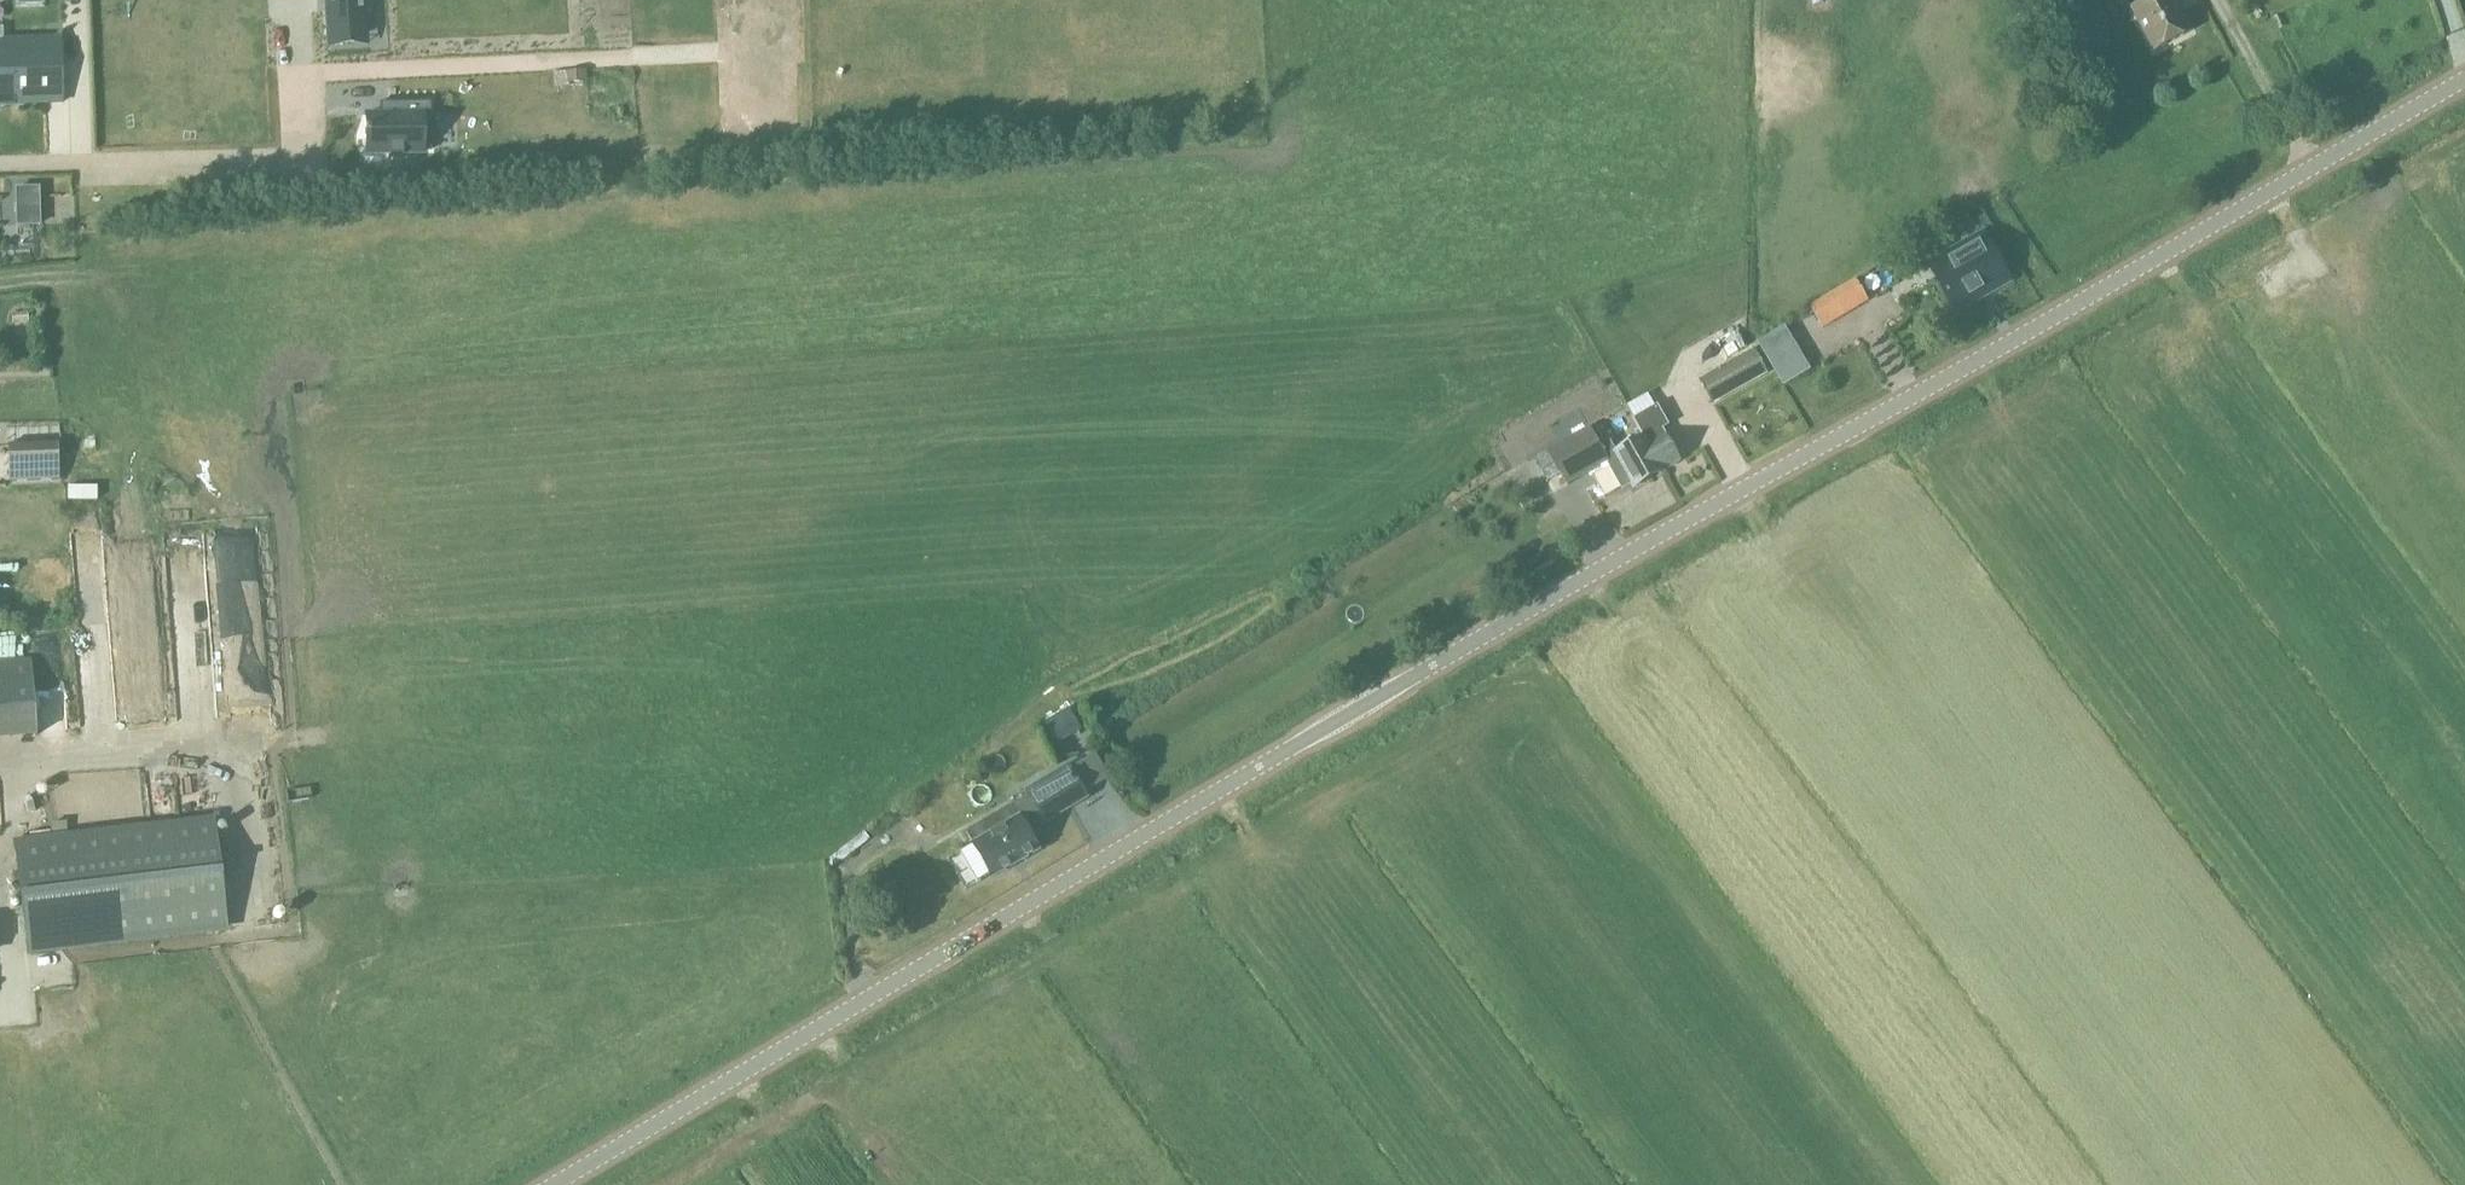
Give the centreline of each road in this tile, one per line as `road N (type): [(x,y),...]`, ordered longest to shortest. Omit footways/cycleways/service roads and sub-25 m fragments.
road 1 (tertiary): [(550,1184),(2464,83)]

